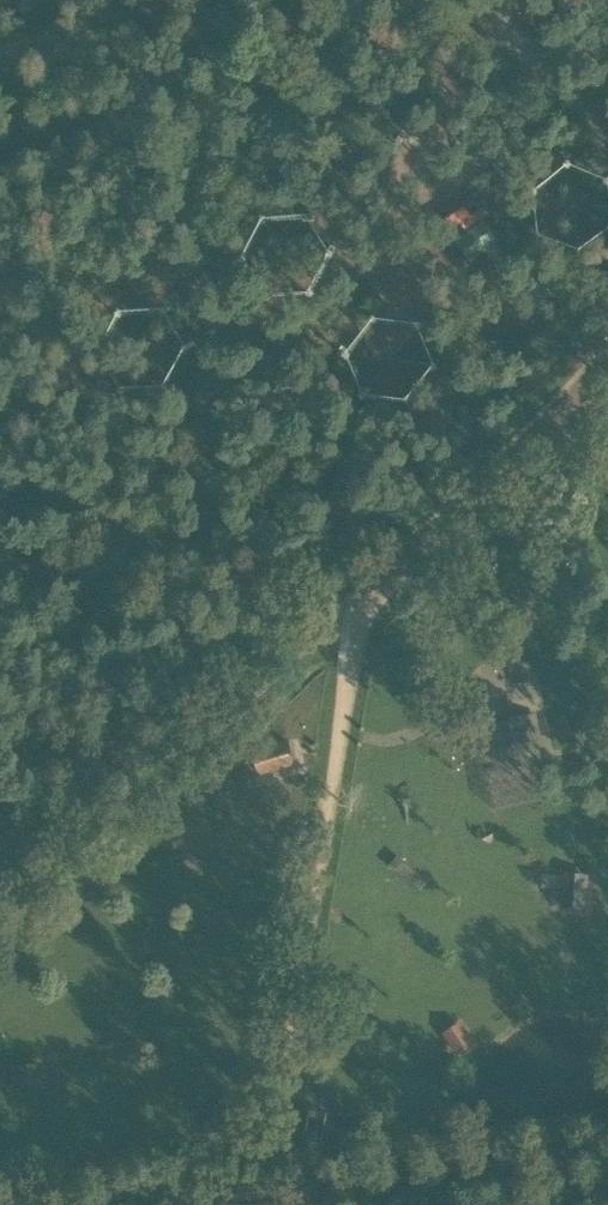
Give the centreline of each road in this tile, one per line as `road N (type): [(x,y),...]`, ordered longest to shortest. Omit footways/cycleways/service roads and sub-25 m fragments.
road 1 (track): [(348,611),(263,1198)]
road 2 (track): [(348,611),(0,928)]
road 3 (track): [(607,369),(348,611)]
road 4 (track): [(607,154),(476,5)]

